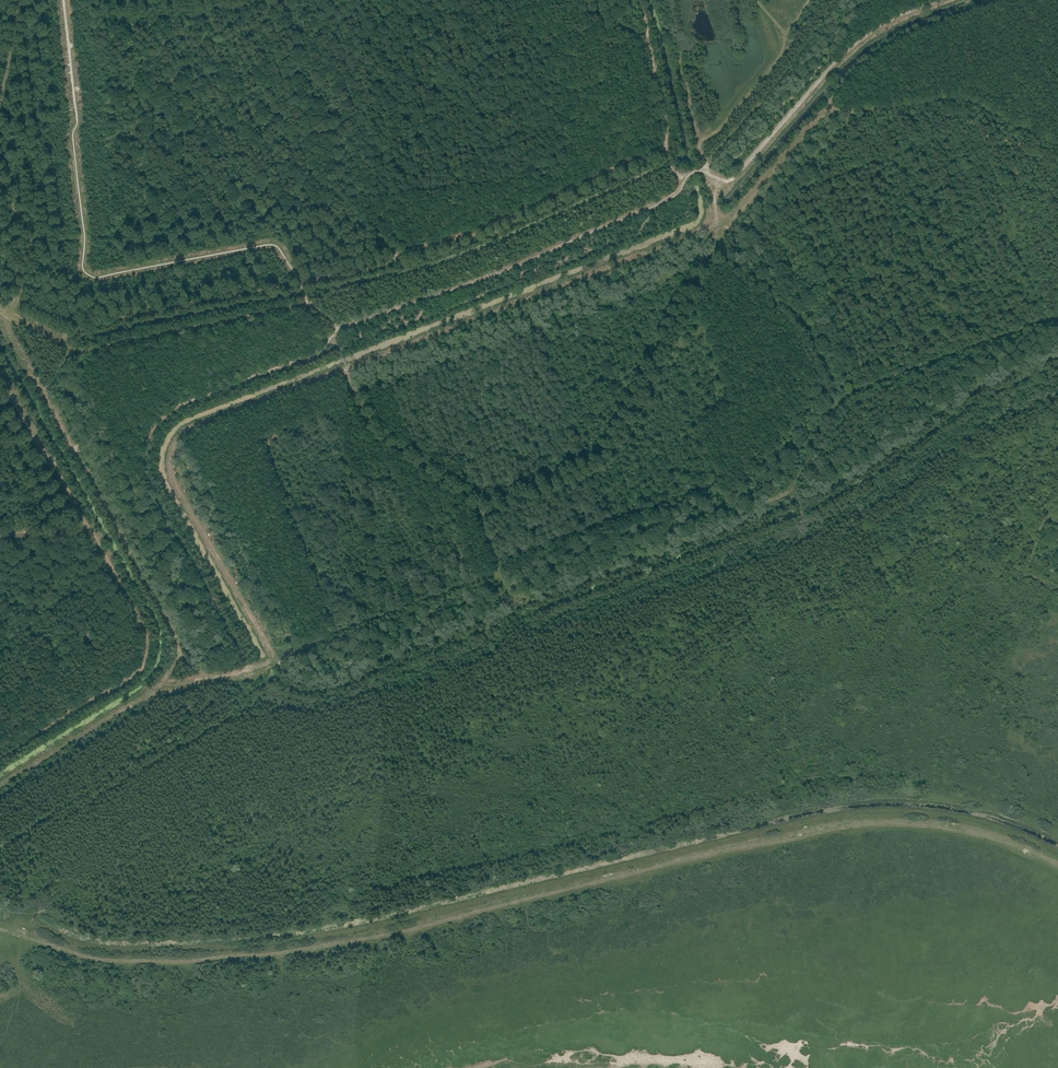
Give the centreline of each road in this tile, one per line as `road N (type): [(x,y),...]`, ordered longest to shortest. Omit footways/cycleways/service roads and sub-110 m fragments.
road 1 (track): [(0,931),(100,964),(261,956),(413,930),(844,825),(912,823),(982,834),(1057,865)]
road 2 (track): [(60,338),(300,284)]
road 3 (track): [(42,243),(15,314),(60,338)]

